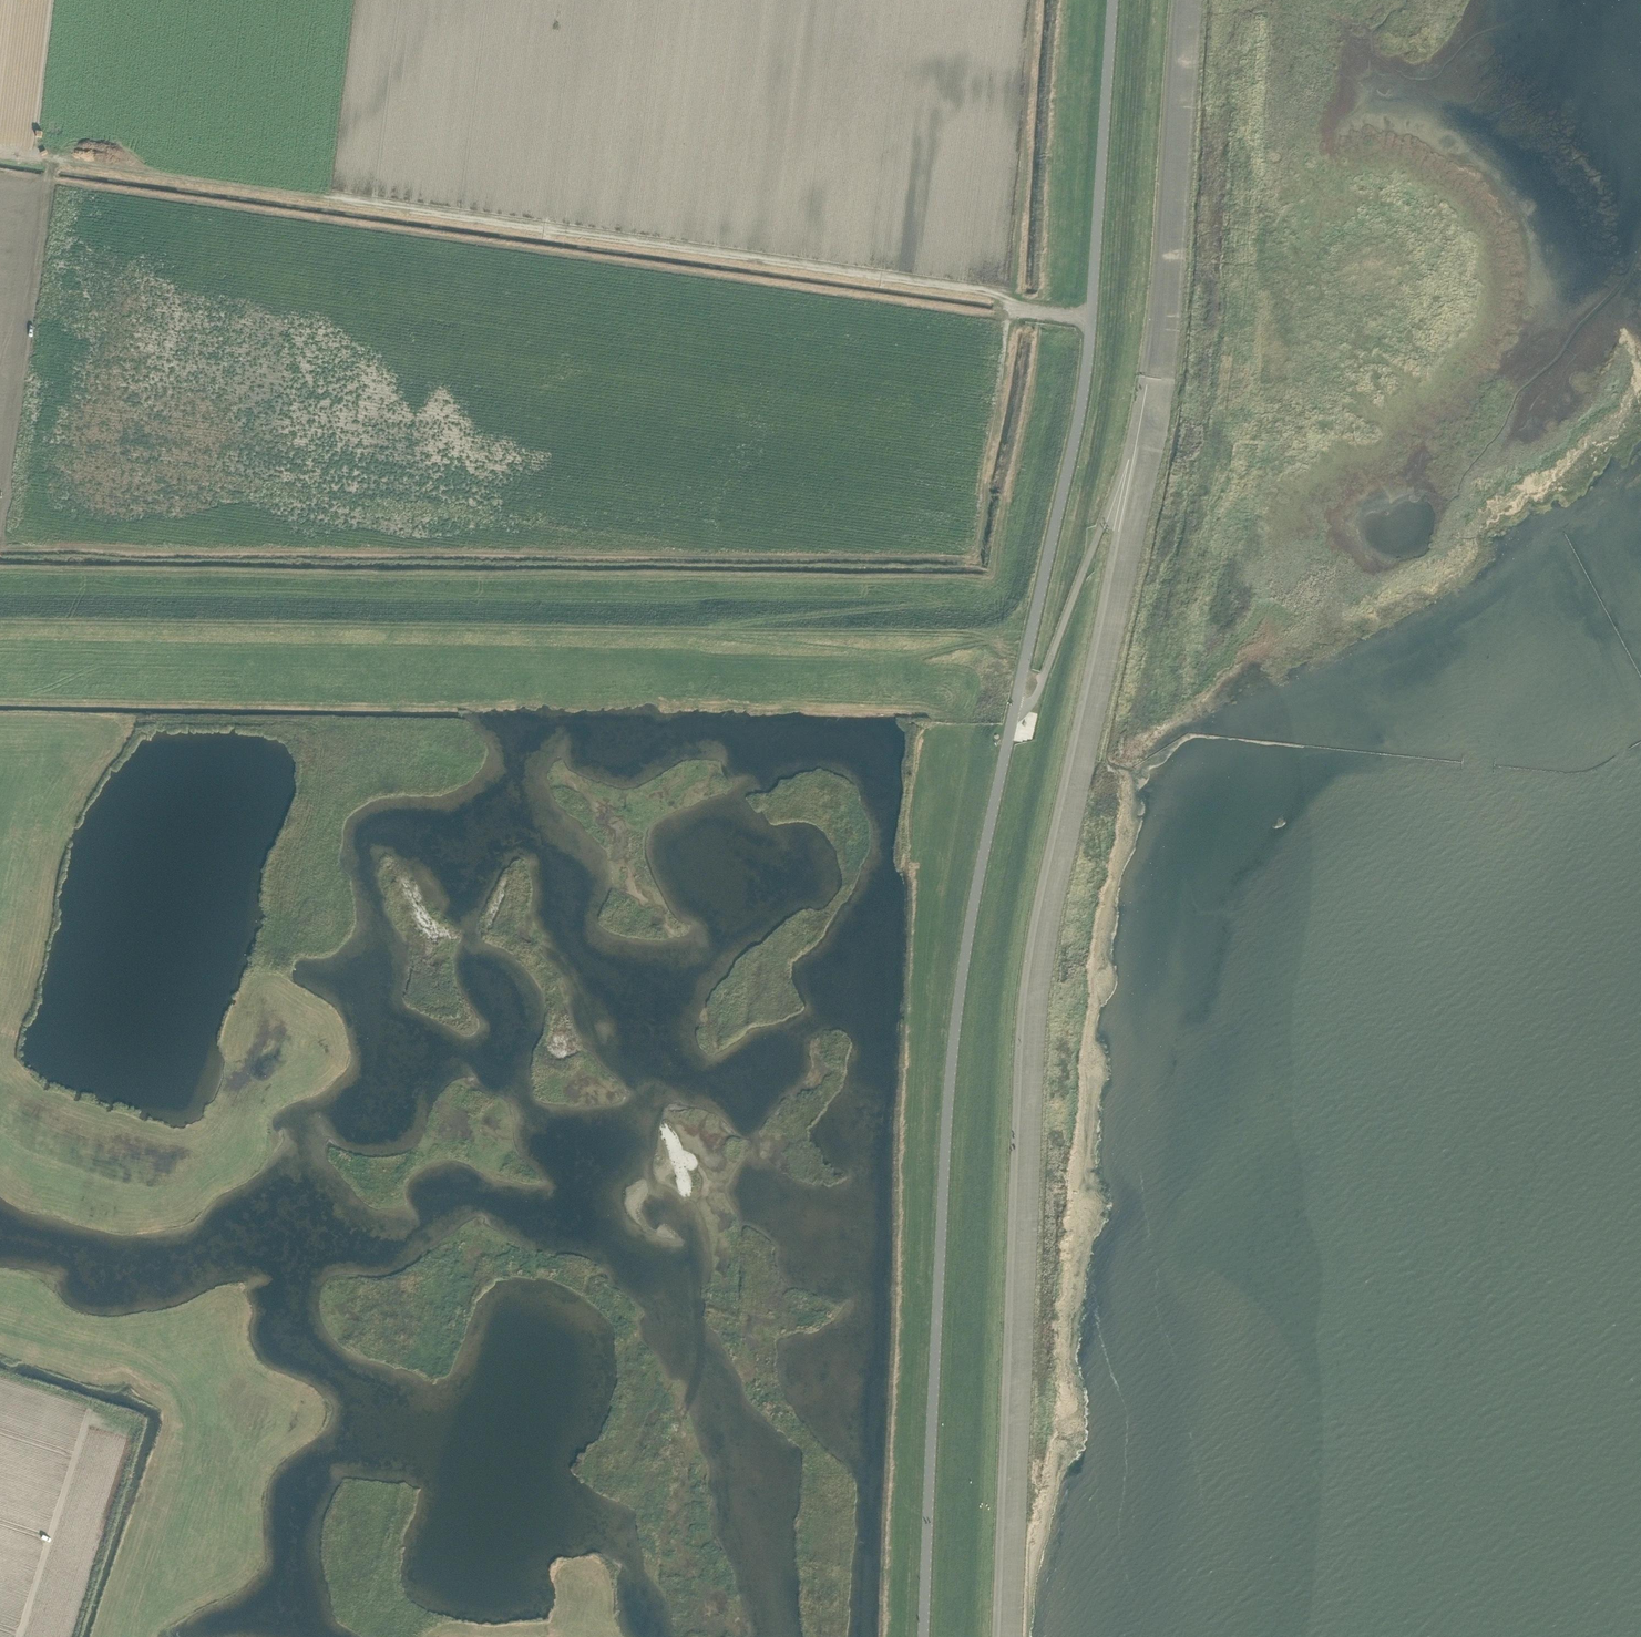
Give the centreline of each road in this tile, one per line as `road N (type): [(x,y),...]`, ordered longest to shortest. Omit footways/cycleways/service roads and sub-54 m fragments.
road 1 (unclassified): [(923,1636),(955,1028),(979,880),(1080,414),(1112,0)]
road 2 (track): [(1177,0),(1152,327),(1130,455)]

